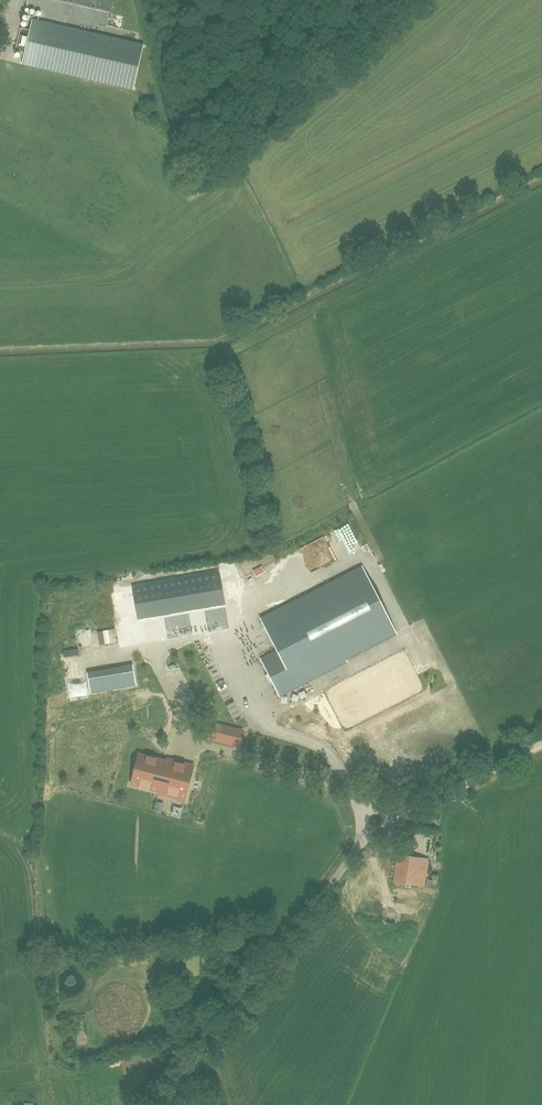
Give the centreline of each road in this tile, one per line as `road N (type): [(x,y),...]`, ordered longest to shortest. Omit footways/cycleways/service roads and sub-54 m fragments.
road 1 (unclassified): [(172,1104),(361,836)]
road 2 (track): [(359,844),(541,750)]

